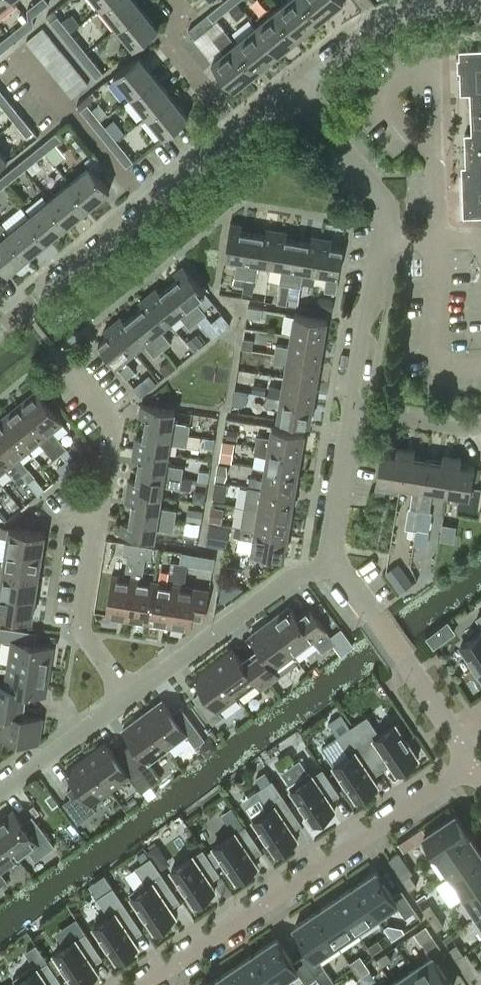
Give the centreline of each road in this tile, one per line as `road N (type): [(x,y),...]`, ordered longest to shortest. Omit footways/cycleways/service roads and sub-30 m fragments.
road 1 (residential): [(148,984),(480,767)]
road 2 (residential): [(125,703),(80,634),(114,419),(65,361)]
road 3 (residential): [(352,414),(349,389),(387,224),(382,199),(292,92)]
road 4 (tertiary): [(240,131),(14,315)]
road 5 (residential): [(125,703),(289,580),(330,561)]
road 6 (residential): [(330,561),(459,737)]
road 7 (tertiary): [(453,0),(381,25),(292,92)]
road 8 (residential): [(240,131),(169,45),(177,9),(170,0)]
road 9 (residential): [(0,794),(125,703)]
road 10 (residential): [(330,561),(352,414)]
road 11 (residential): [(352,414),(458,428),(480,422)]

